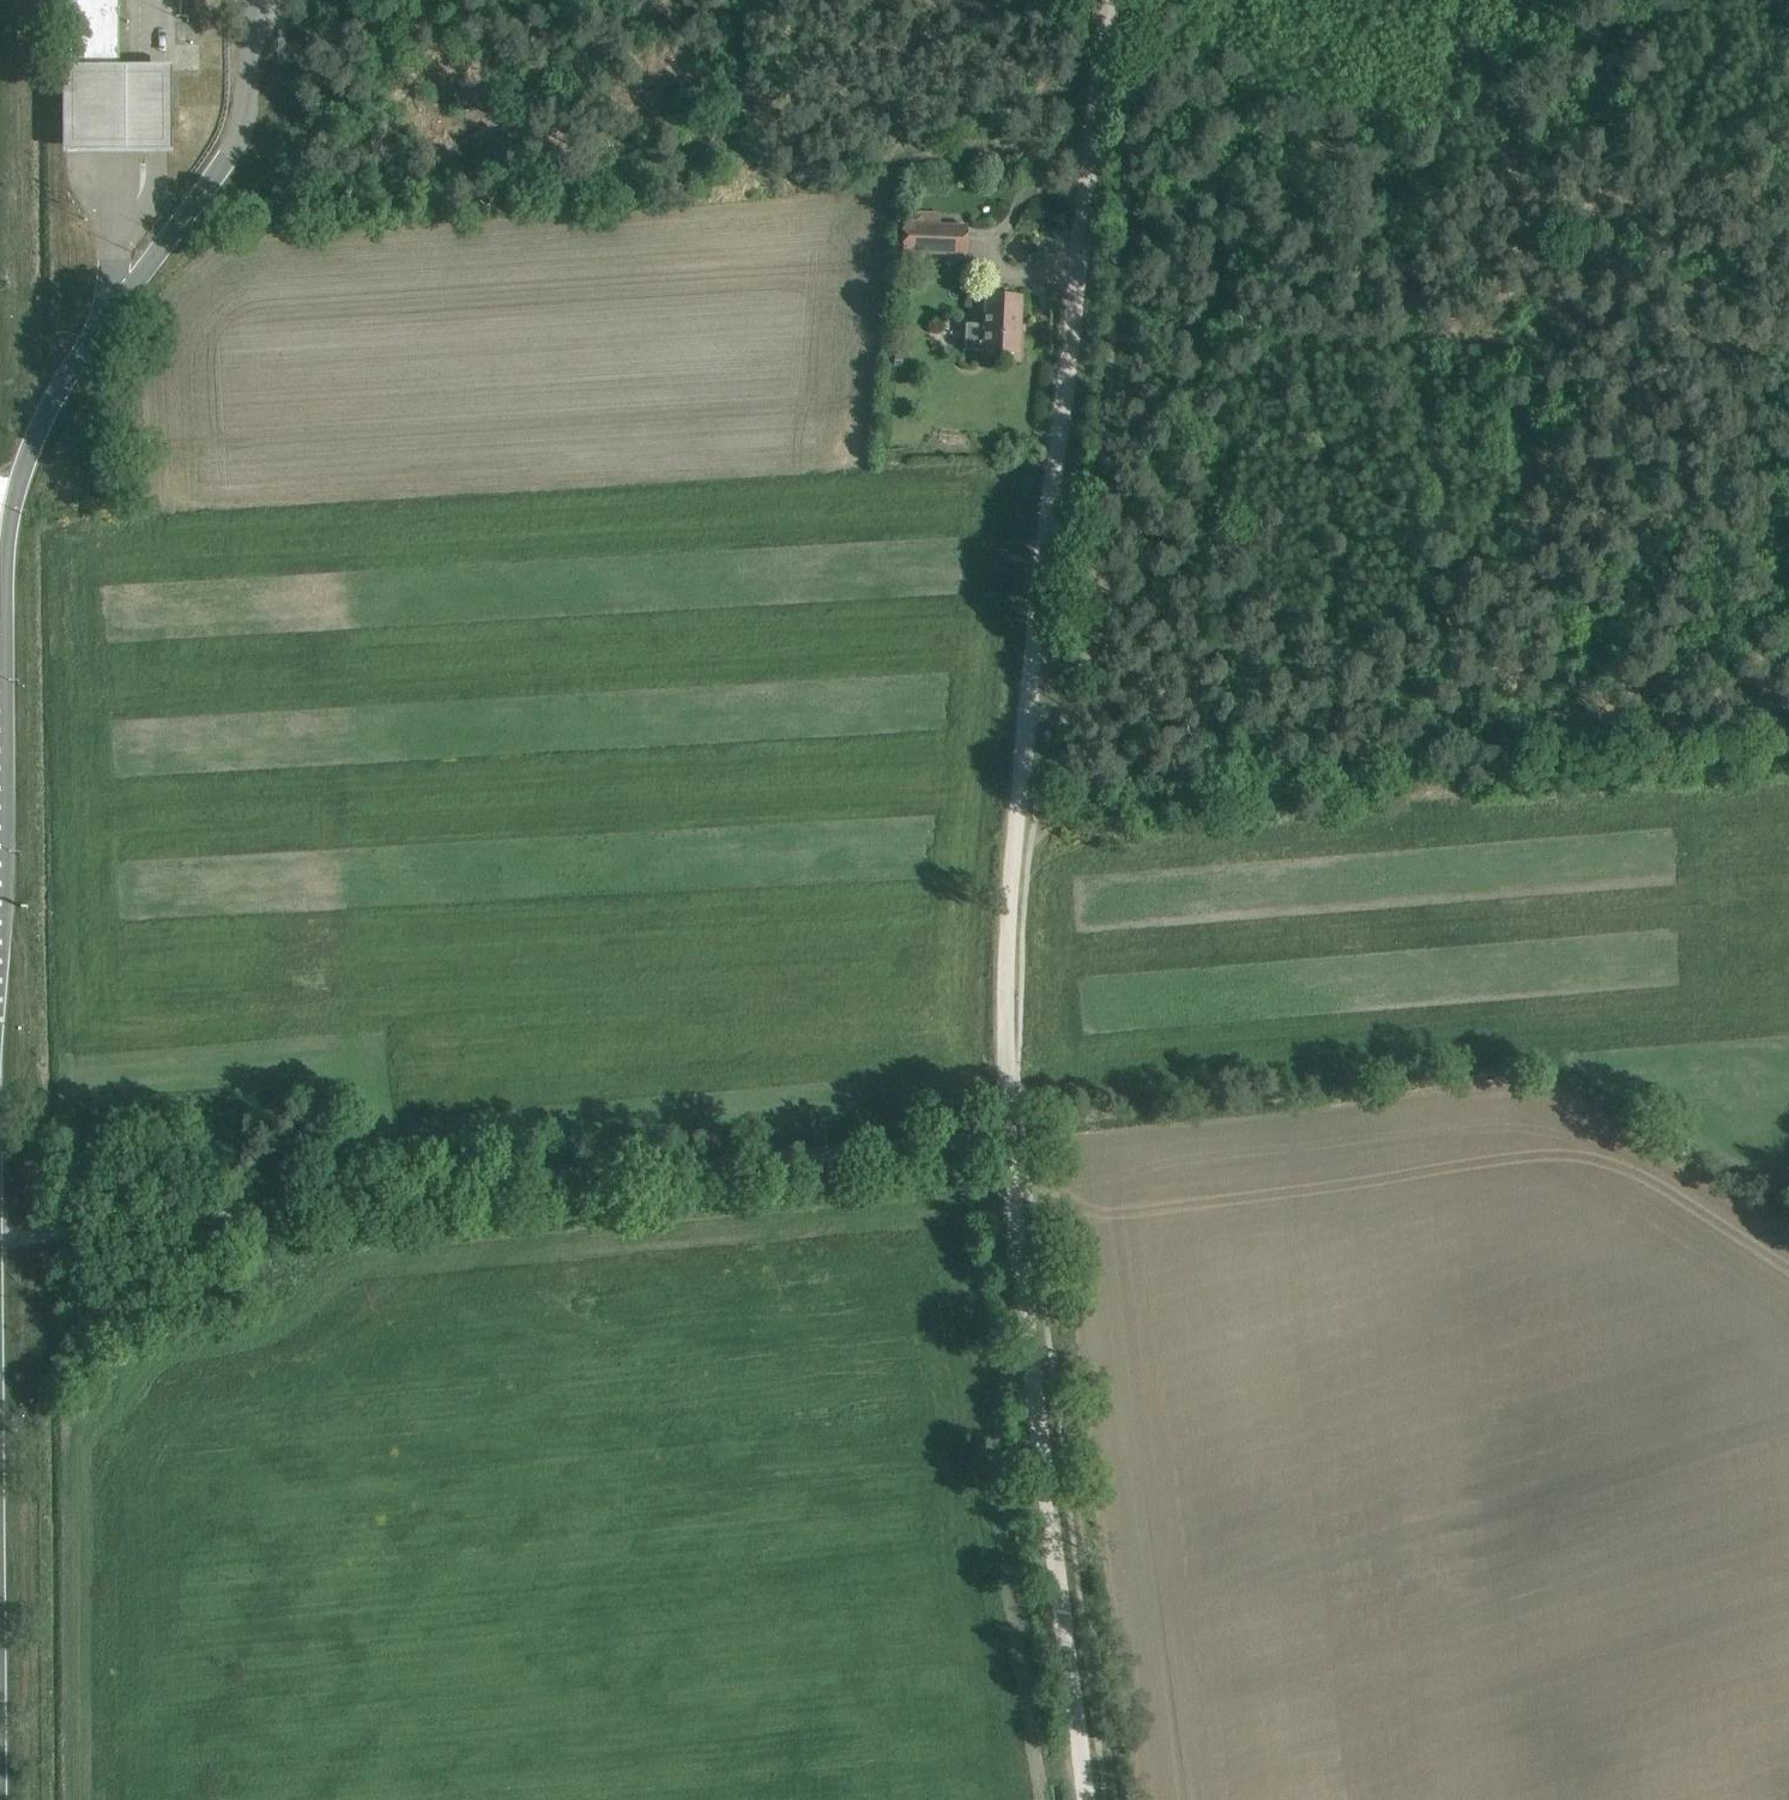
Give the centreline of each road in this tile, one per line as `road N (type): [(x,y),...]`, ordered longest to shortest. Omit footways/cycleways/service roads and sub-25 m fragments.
road 1 (track): [(1007,1136),(269,1202),(0,1234)]
road 2 (track): [(1105,0),(1016,830)]
road 3 (track): [(1089,1799),(1007,1136)]
road 4 (track): [(1016,830),(1007,1136)]

